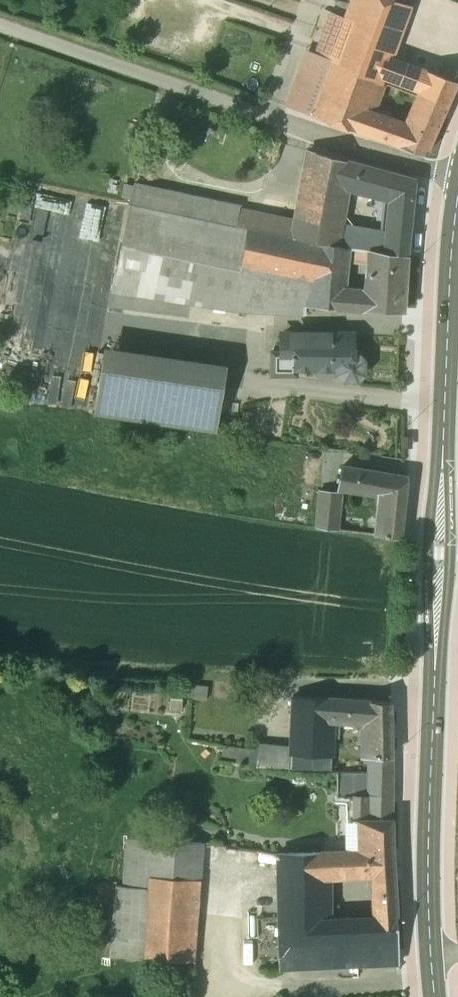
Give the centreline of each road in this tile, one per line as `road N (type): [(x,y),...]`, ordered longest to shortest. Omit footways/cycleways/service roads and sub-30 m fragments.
road 1 (tertiary): [(430,996),(422,776),(431,307),(457,168)]

